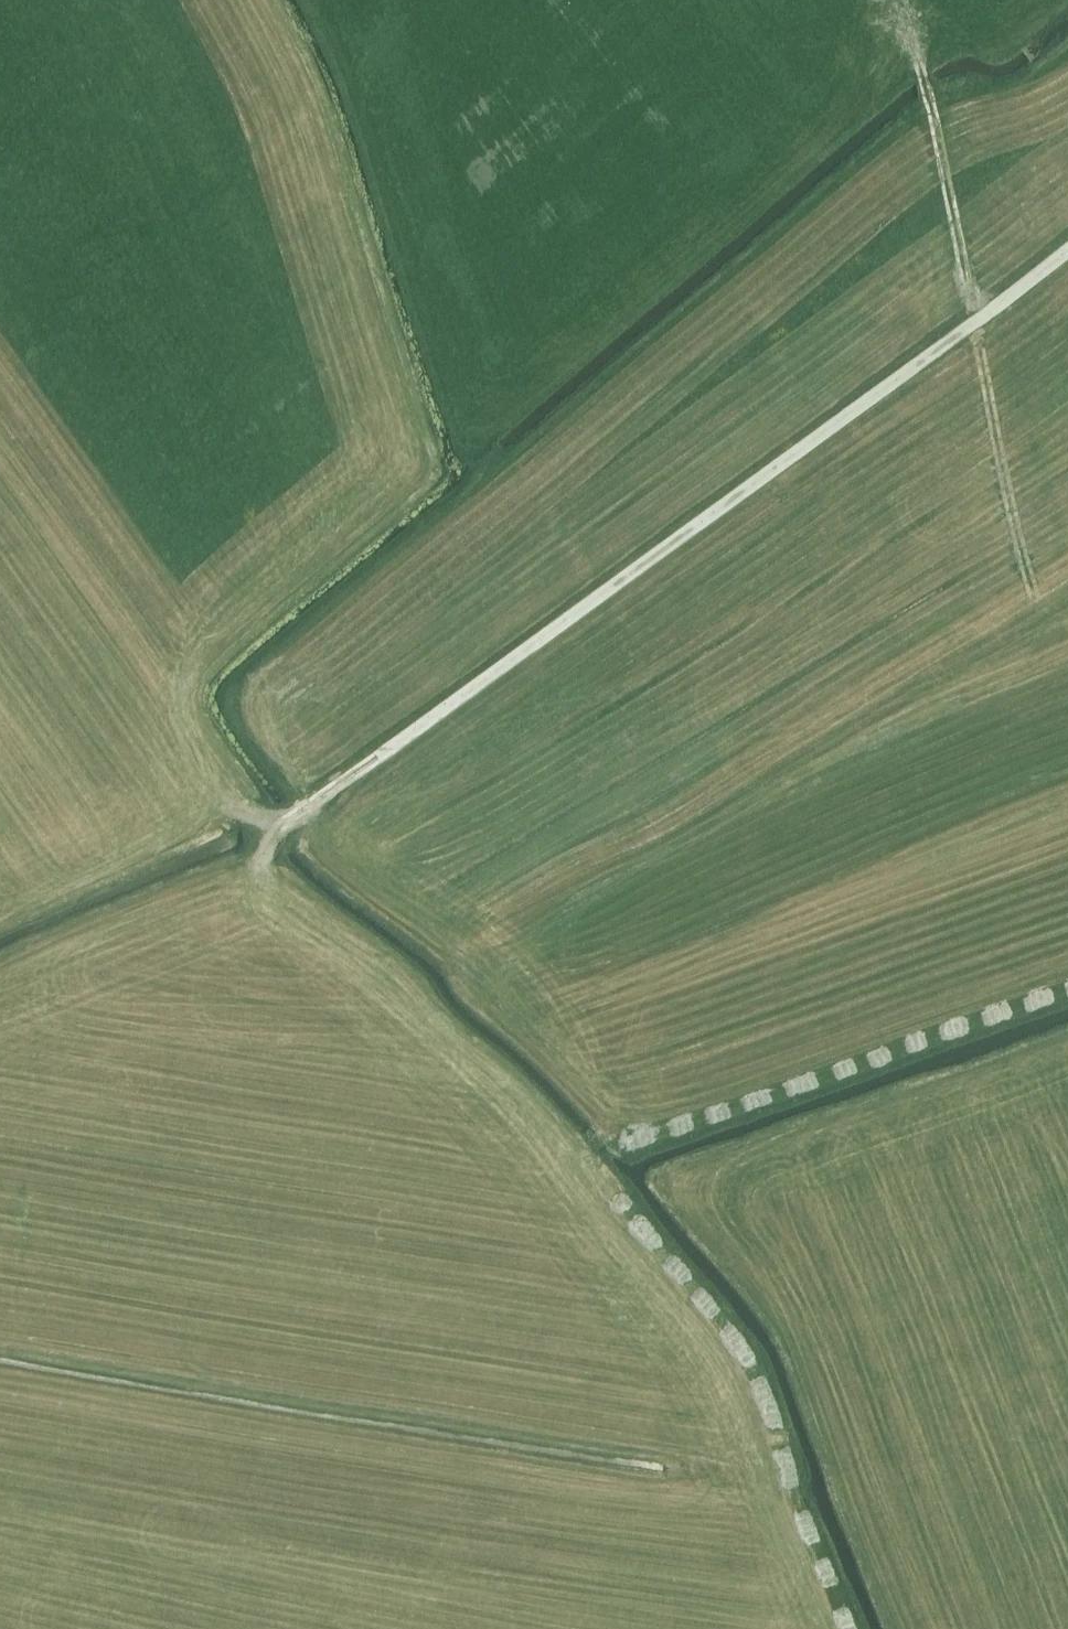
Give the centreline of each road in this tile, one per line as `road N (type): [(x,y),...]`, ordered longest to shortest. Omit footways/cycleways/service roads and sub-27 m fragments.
road 1 (track): [(1067,245),(287,825)]

